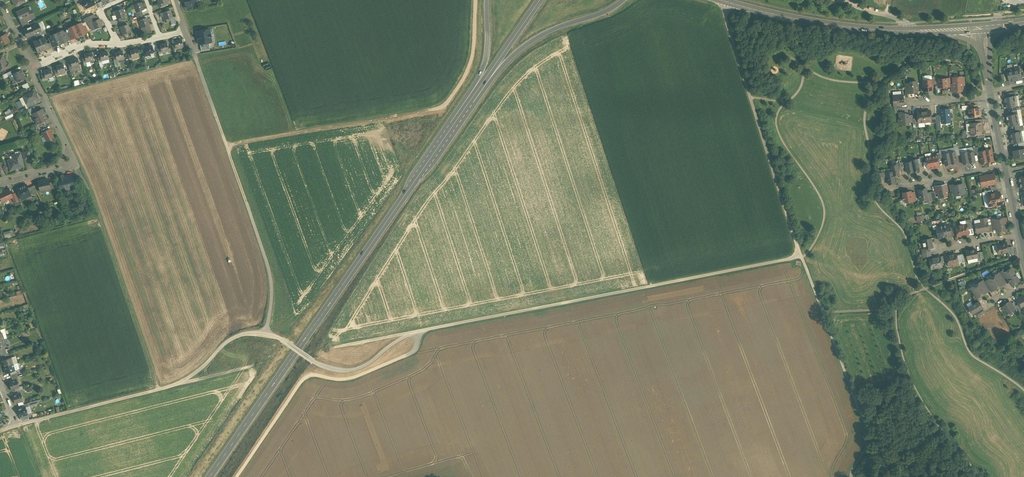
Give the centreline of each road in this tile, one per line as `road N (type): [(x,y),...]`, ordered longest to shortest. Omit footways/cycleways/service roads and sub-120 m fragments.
road 1 (track): [(158,389),(189,377),(240,335),(267,333),(328,369),(356,371),(414,332),(801,256)]
road 2 (primary): [(210,476),(469,102)]
road 3 (track): [(227,146),(440,108),(469,64),(475,0)]
road 4 (track): [(267,333),(270,274),(195,57)]
road 5 (track): [(426,330),(409,350),(357,373),(302,379),(230,476)]
road 6 (secondary): [(932,30),(840,26),(720,0)]
road 7 (track): [(1023,254),(881,309),(823,313)]
road 8 (track): [(158,389),(90,193)]
road 9 (track): [(895,304),(927,415),(980,476)]
road 10 (primary): [(469,102),(532,41),(624,0)]
road 11 (track): [(823,313),(873,440),(854,476)]
road 12 (track): [(751,99),(801,256)]
road 13 (track): [(916,275),(955,316),(973,356),(1023,390)]
road 14 (track): [(17,425),(158,389)]
road 15 (primary): [(469,102),(540,0)]

